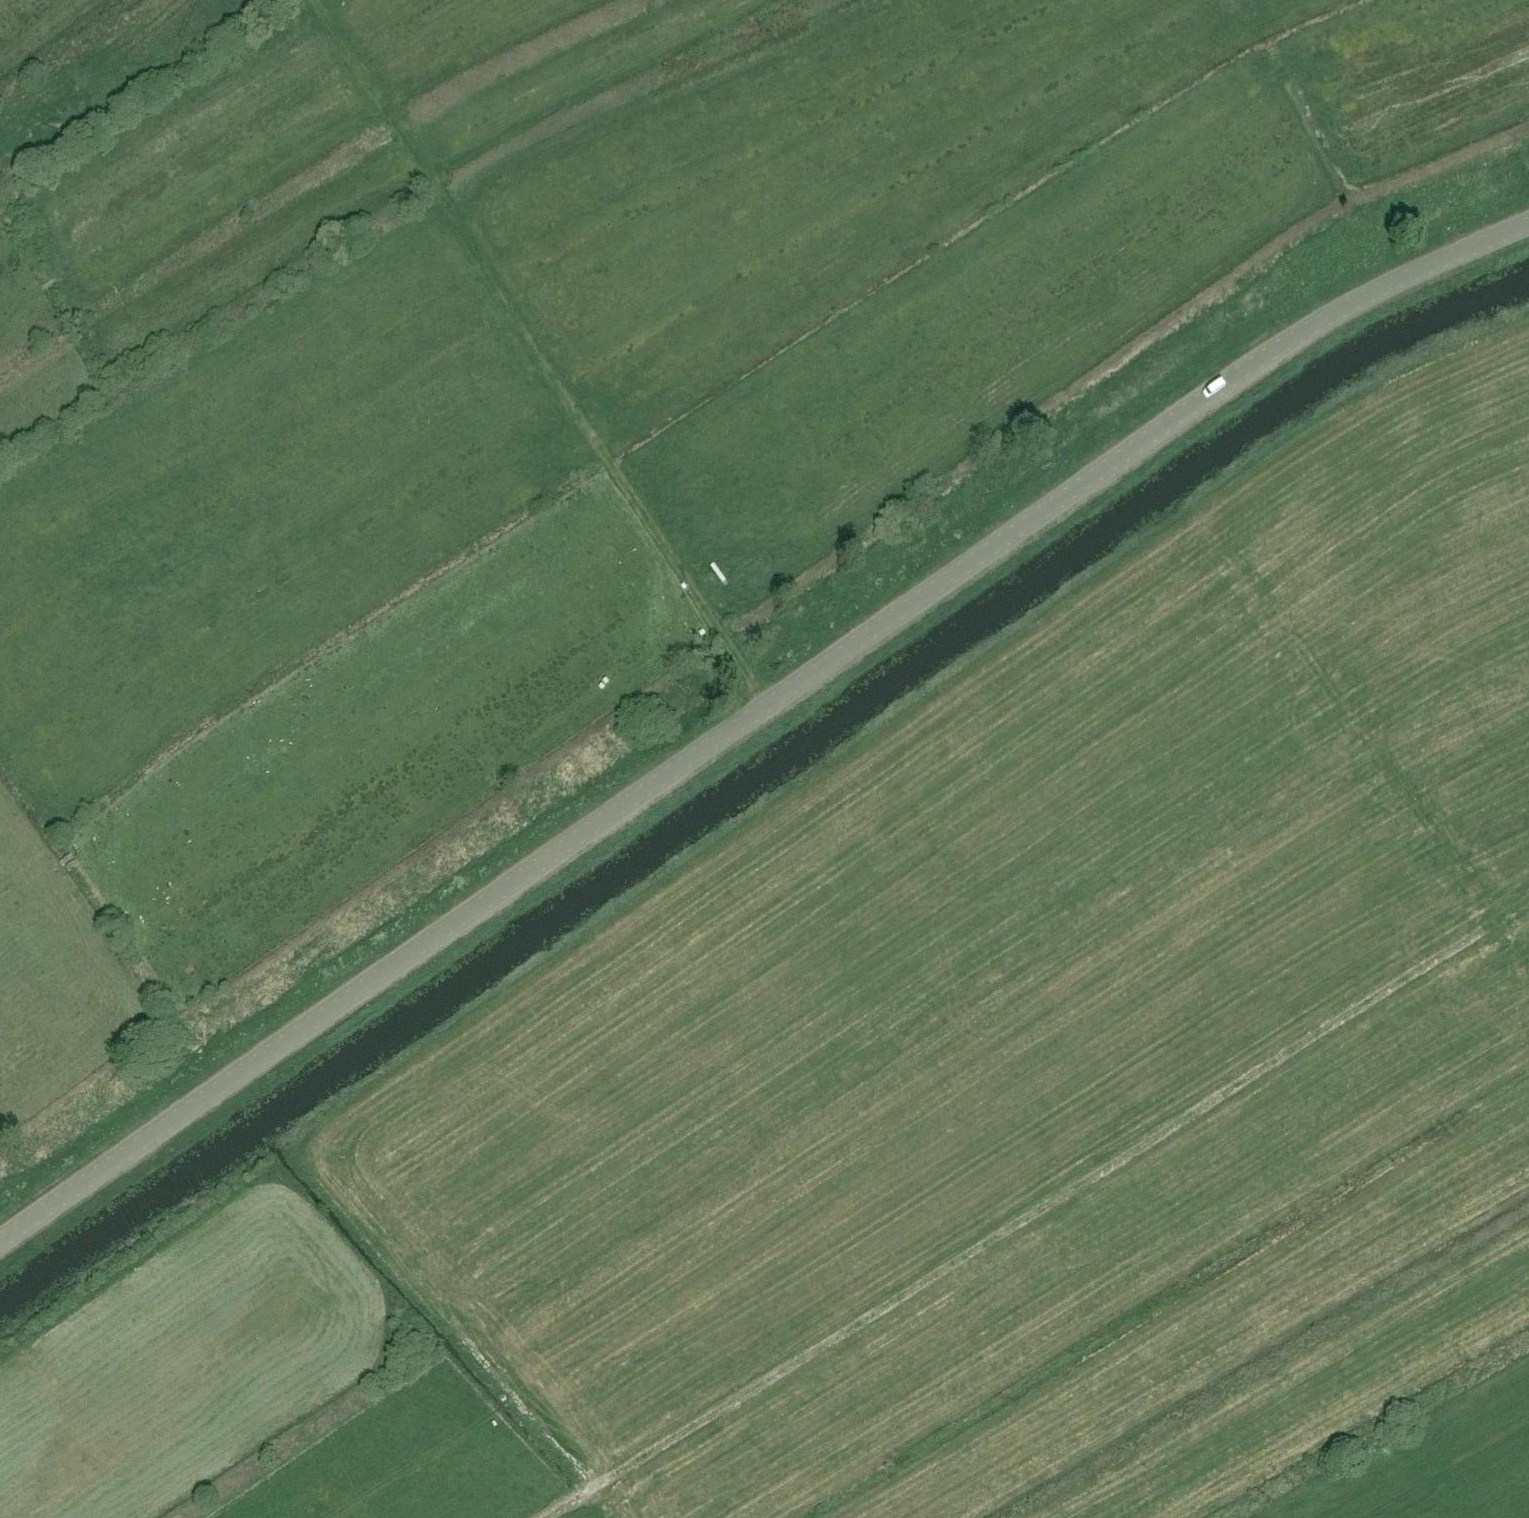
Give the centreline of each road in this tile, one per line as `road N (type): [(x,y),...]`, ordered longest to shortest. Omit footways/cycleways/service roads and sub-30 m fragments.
road 1 (unclassified): [(0,1245),(1326,320),(1528,224)]
road 2 (track): [(767,706),(315,0)]

